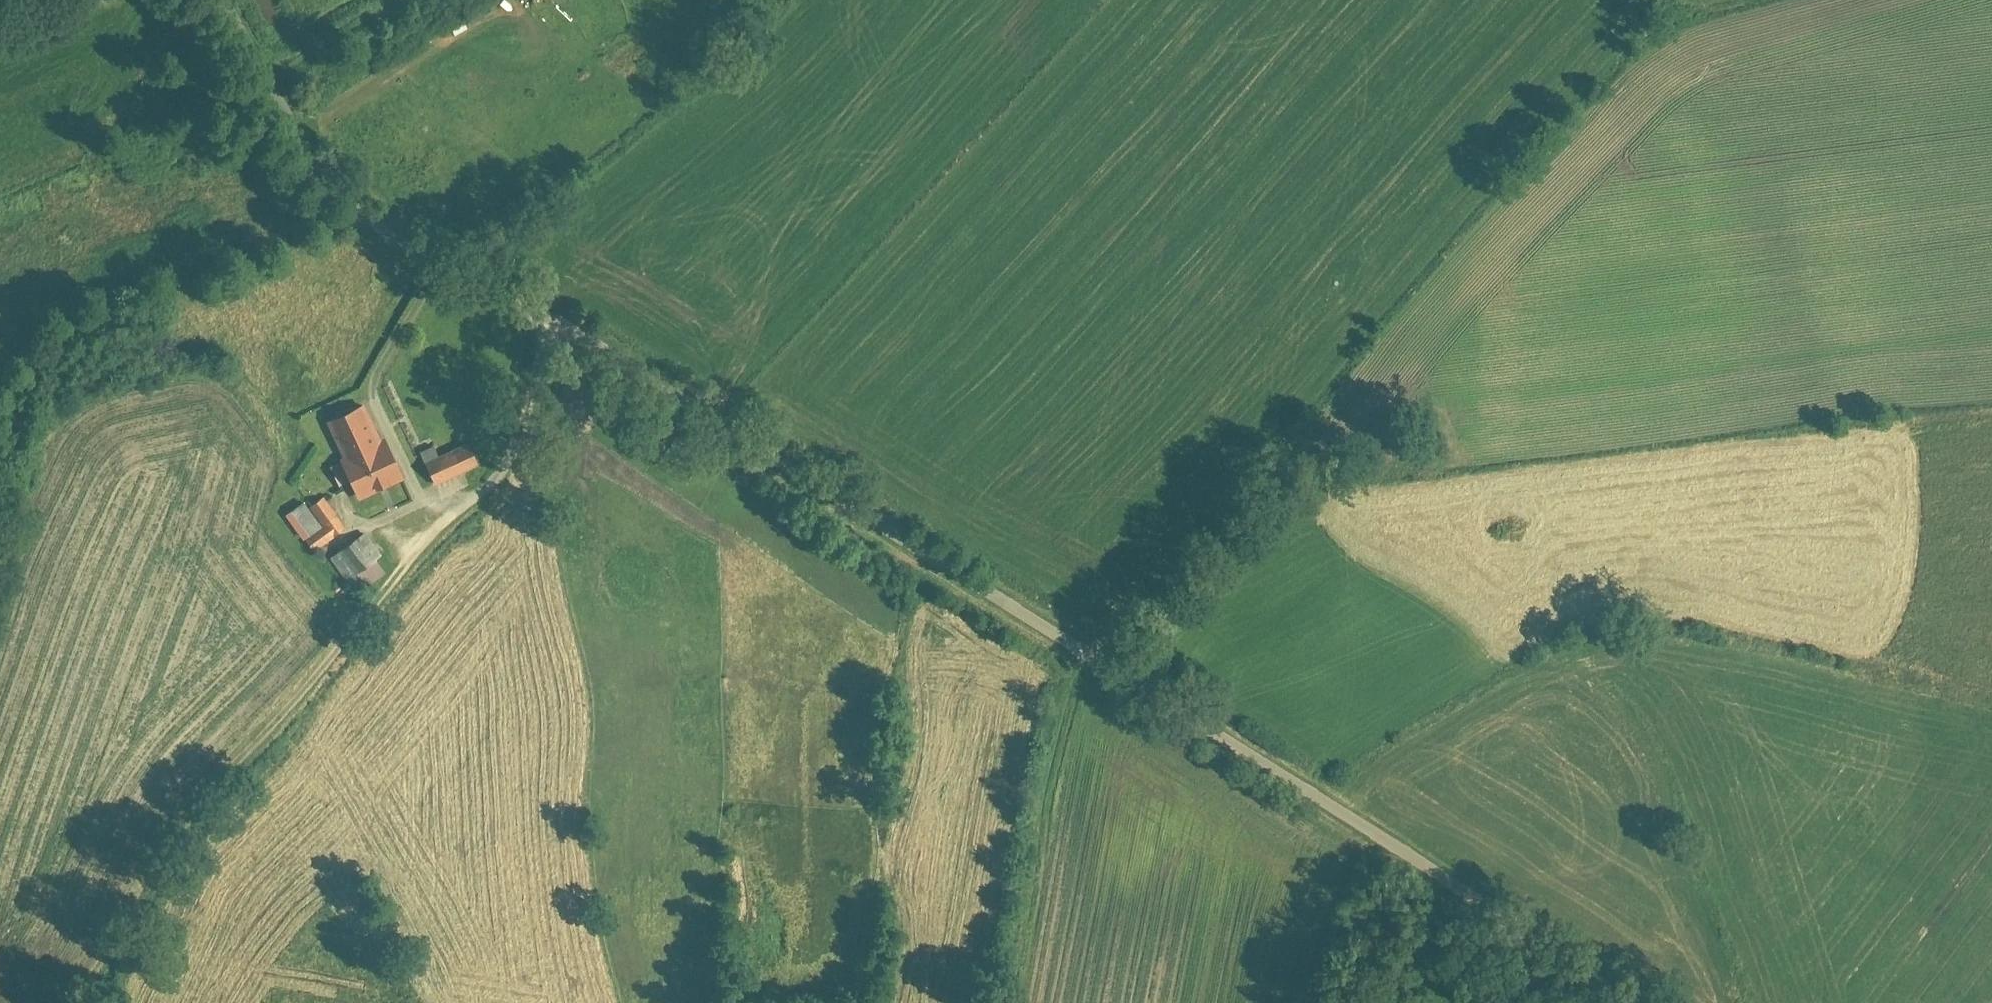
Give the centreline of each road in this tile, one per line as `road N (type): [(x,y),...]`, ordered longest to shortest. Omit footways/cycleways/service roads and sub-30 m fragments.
road 1 (residential): [(225,0),(331,181),(388,235),(456,275),(549,313),(1400,851),(1620,1002)]
road 2 (track): [(122,1002),(275,749),(499,470),(526,416),(549,313)]

